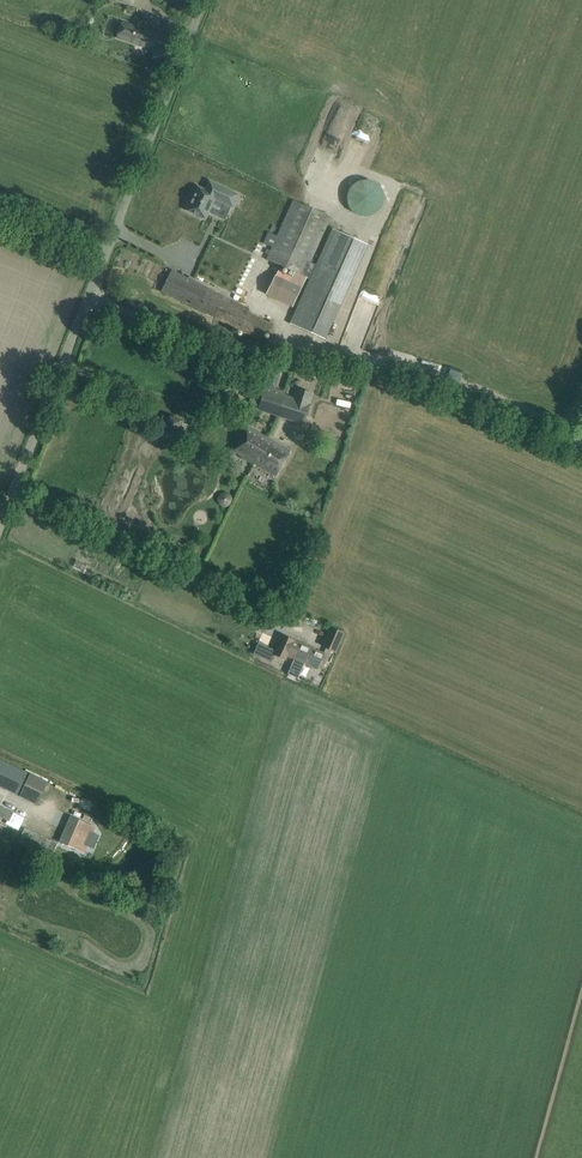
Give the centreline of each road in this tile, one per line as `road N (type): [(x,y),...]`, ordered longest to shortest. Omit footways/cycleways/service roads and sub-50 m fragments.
road 1 (unclassified): [(0,526),(203,0)]

